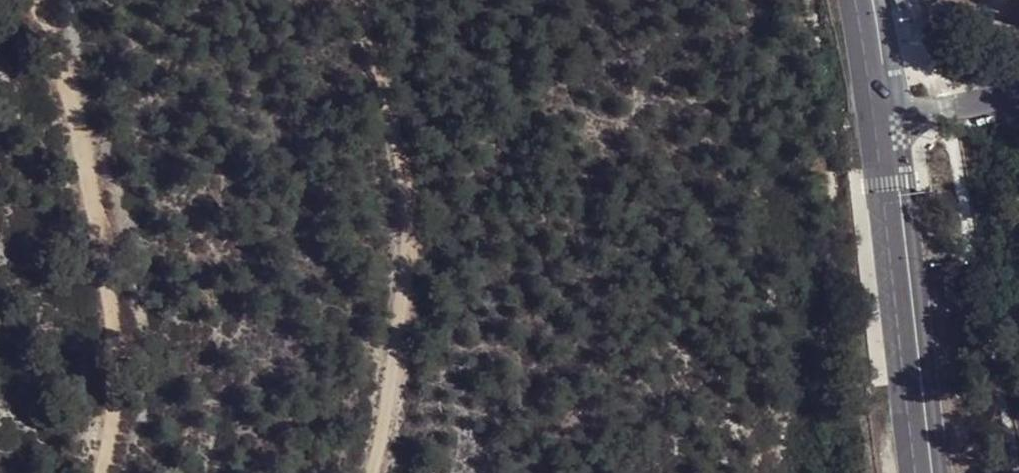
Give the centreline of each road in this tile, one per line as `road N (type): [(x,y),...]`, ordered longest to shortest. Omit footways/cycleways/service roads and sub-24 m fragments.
road 1 (track): [(98,472),(113,403),(99,222),(33,0)]
road 2 (track): [(358,0),(409,219),(409,255),(364,472)]
road 3 (tertiary): [(877,105),(917,472)]
road 4 (residential): [(1018,91),(992,103),(877,105)]

